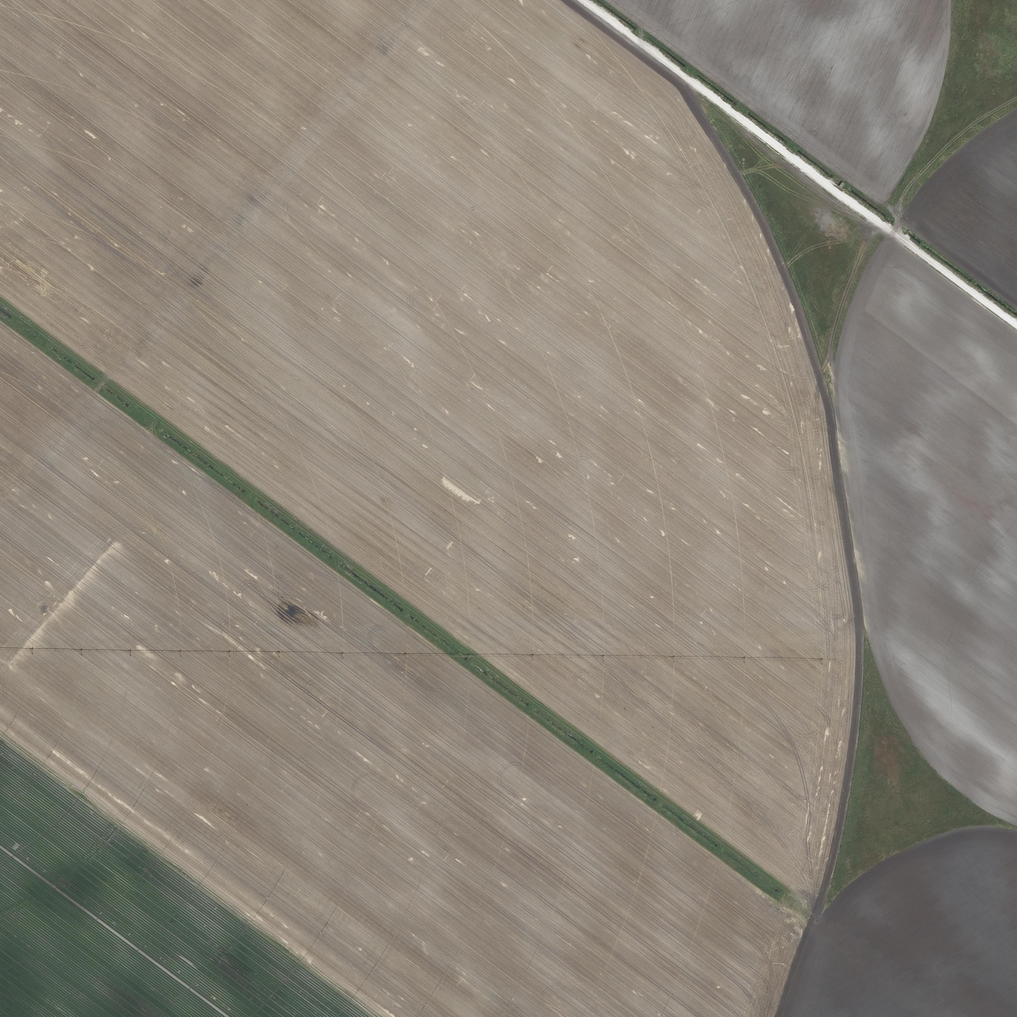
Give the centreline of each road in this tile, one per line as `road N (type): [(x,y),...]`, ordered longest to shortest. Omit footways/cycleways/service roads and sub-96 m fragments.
road 1 (track): [(1016,324),(585,0)]
road 2 (track): [(1016,103),(961,137),(920,181),(902,210),(900,236)]

